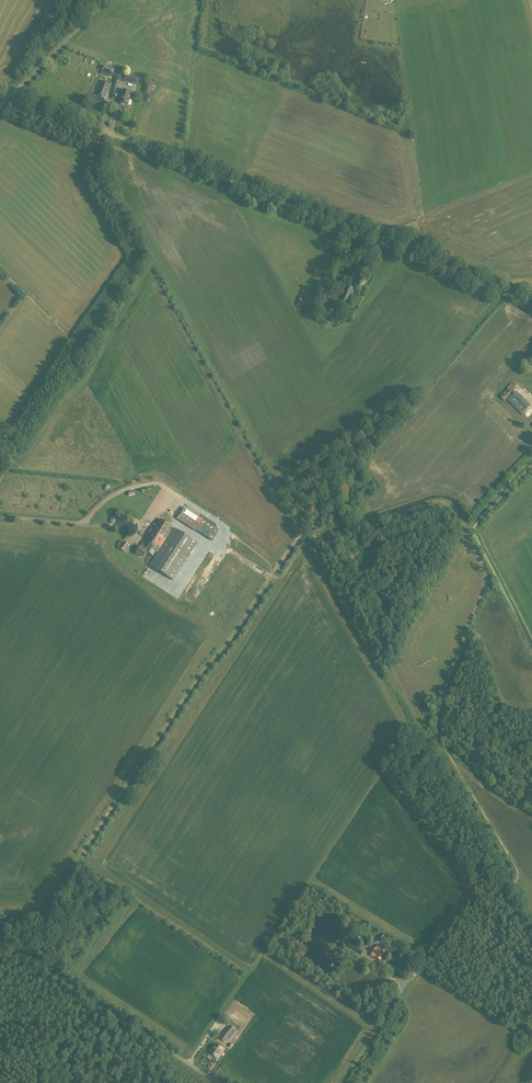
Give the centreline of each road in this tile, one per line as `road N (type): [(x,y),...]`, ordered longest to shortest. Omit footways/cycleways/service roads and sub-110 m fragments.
road 1 (unclassified): [(531,303),(11,96)]
road 2 (unclassified): [(215,1082),(0,941)]
road 3 (track): [(275,576),(224,523),(160,484),(138,484)]
road 4 (track): [(469,533),(447,506),(430,504),(323,538)]
road 5 (track): [(138,484),(81,525),(0,517)]
road 6 (unclassified): [(11,96),(102,0)]
road 7 (track): [(341,1082),(414,973)]

